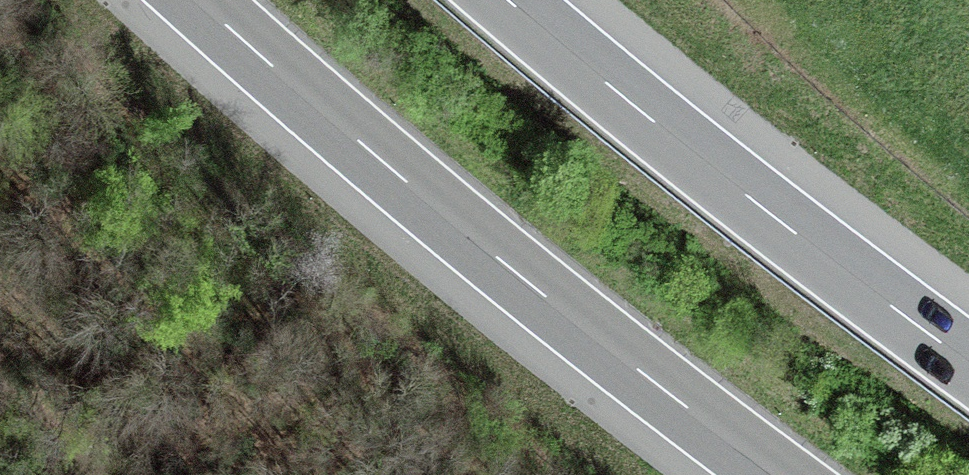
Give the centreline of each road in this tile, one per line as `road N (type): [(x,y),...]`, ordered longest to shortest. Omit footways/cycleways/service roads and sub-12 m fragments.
road 1 (motorway): [(199,0),(505,264),(777,474)]
road 2 (motorway): [(968,363),(508,0)]
road 3 (track): [(114,474),(0,377)]

